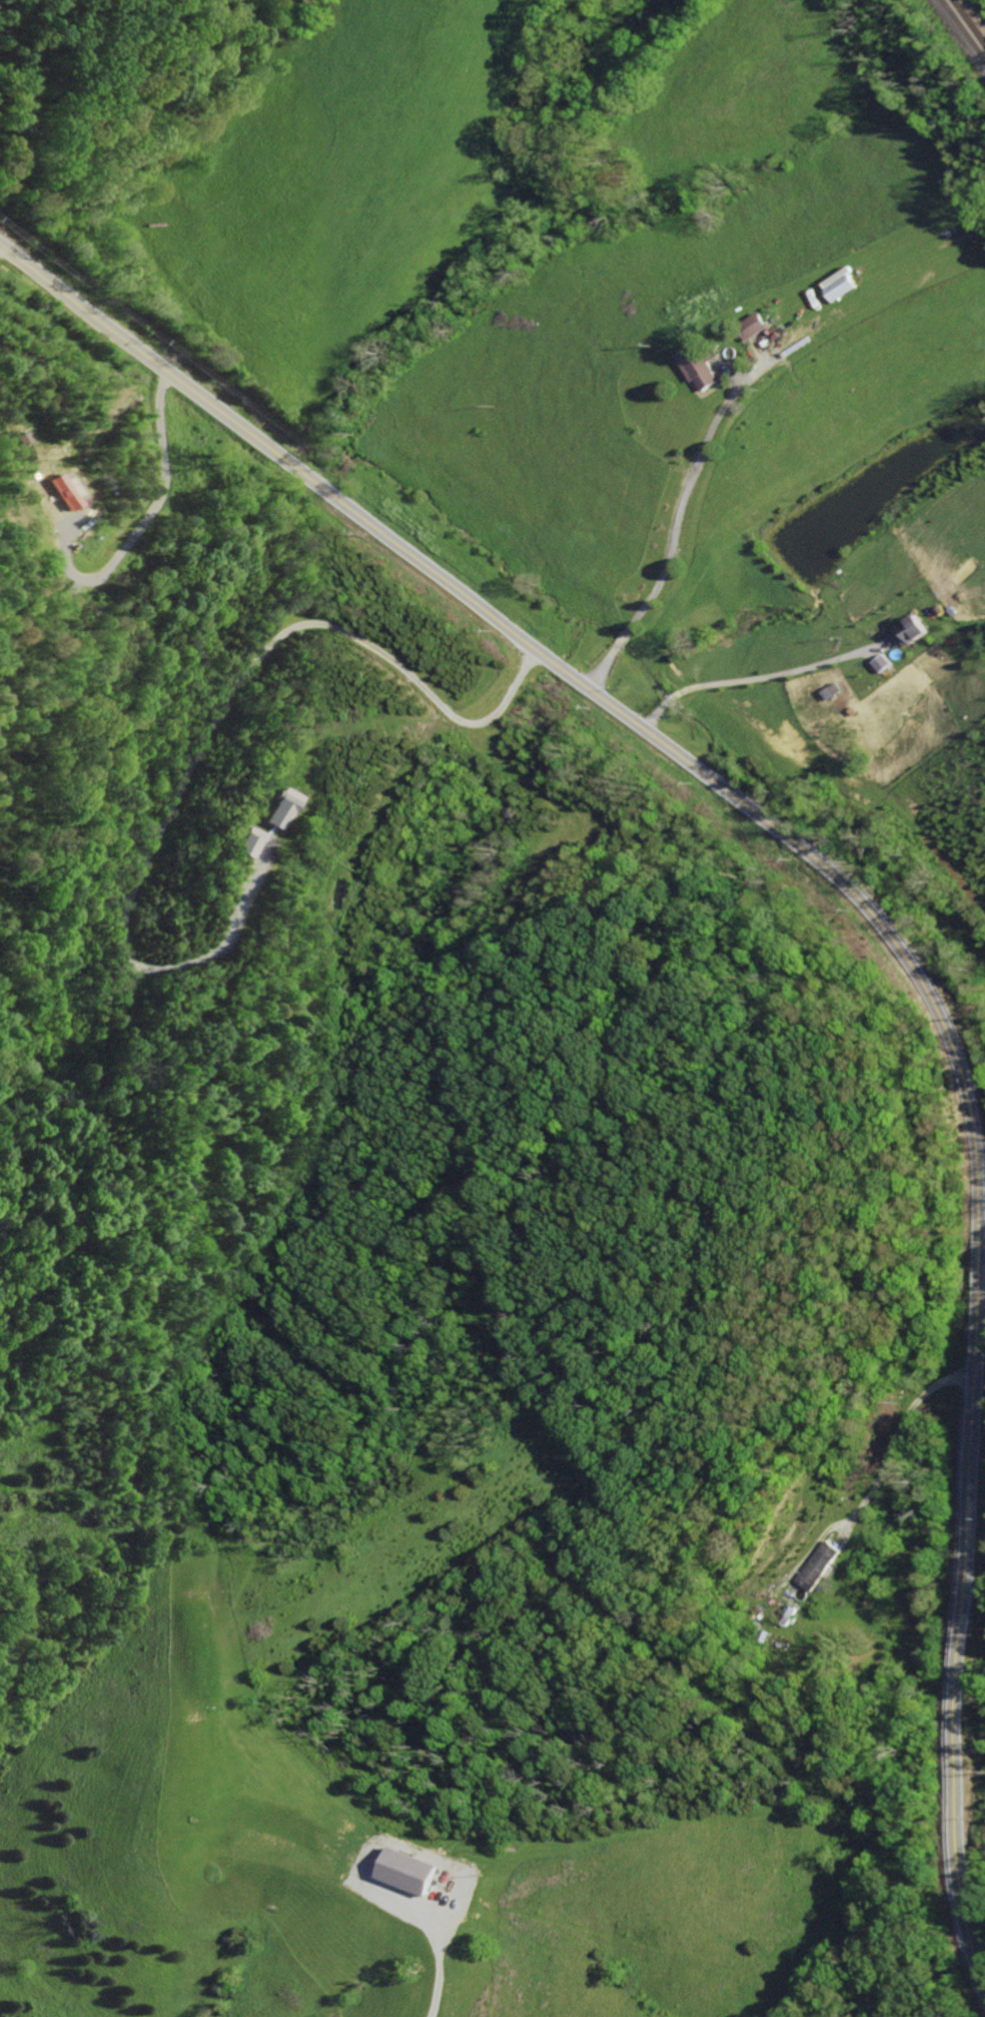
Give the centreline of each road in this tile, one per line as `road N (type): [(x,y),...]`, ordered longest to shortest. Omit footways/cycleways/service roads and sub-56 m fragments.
road 1 (primary): [(984,1981),(967,1931),(958,1842),(982,1216),(960,1058),(927,988),(881,924),(788,837),(0,243)]

